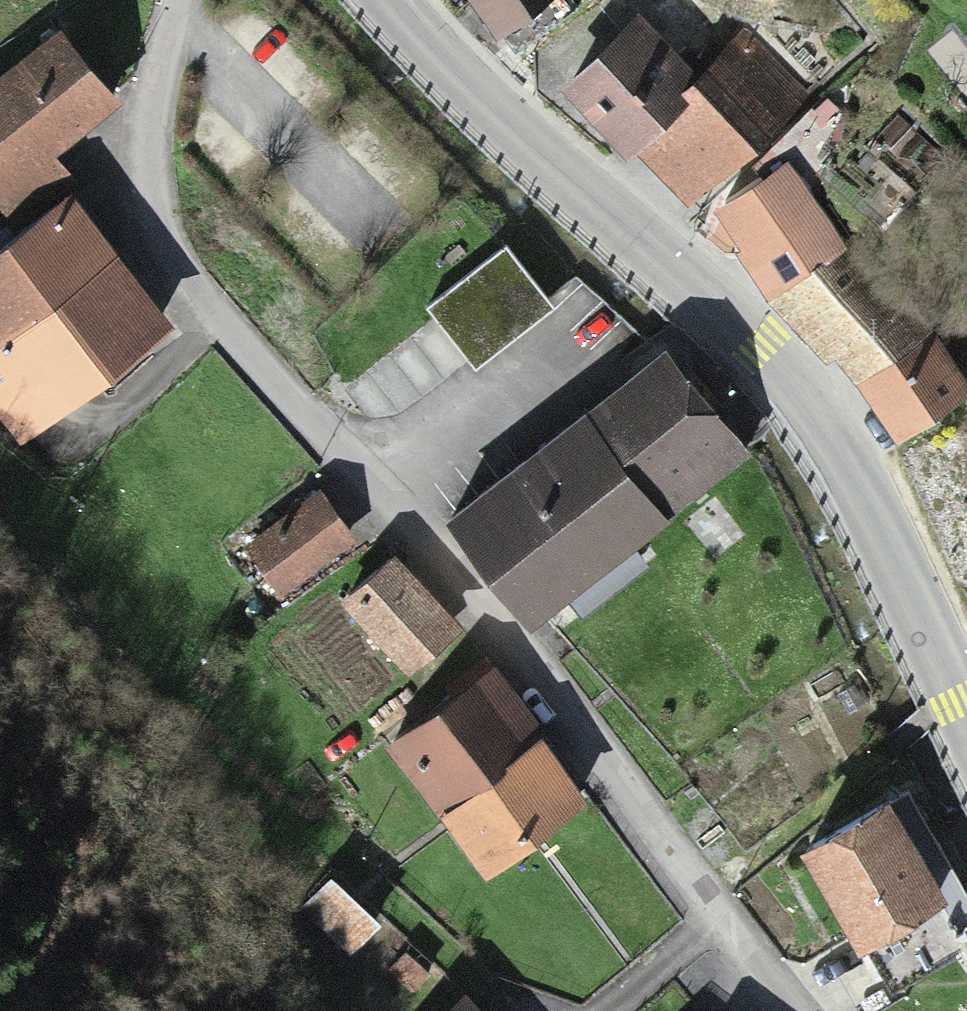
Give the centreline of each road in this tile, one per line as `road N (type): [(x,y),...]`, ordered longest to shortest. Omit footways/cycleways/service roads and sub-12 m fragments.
road 1 (residential): [(177,0),(140,244),(544,698),(783,1010)]
road 2 (primary): [(394,0),(485,97),(713,304),(813,412),(872,506),(966,714)]

